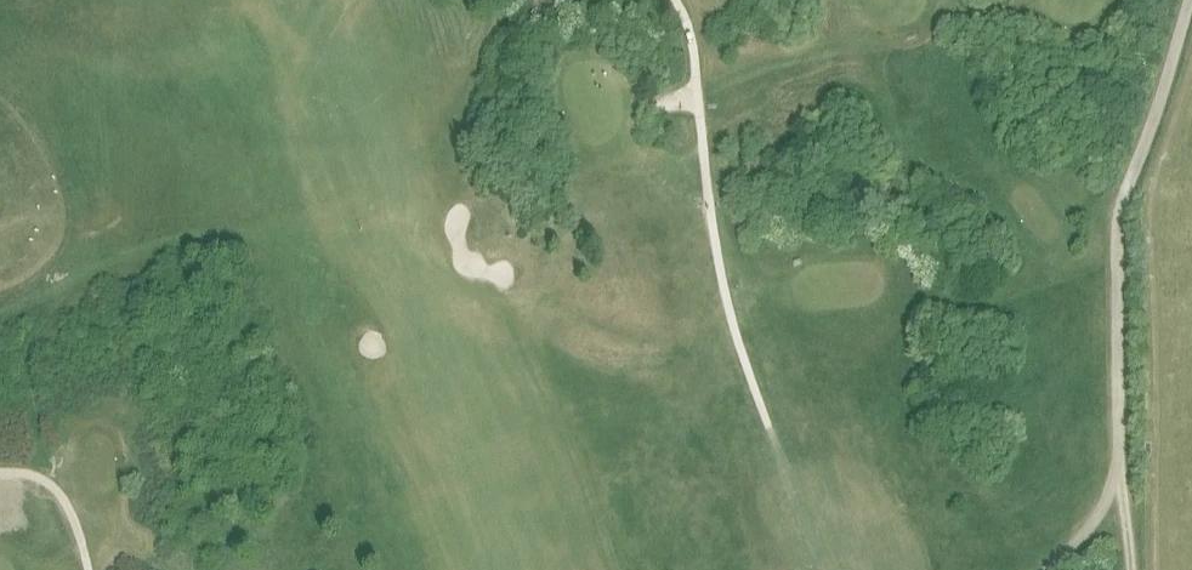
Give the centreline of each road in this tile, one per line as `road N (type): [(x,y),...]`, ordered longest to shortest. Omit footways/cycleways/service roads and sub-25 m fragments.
road 1 (track): [(1188,0),(1117,225),(1118,450),(1130,569)]
road 2 (track): [(674,0),(695,67),(722,287),(766,424)]
road 3 (track): [(0,473),(32,475),(62,498),(86,569)]
road 4 (track): [(1046,569),(1097,516),(1118,450)]

